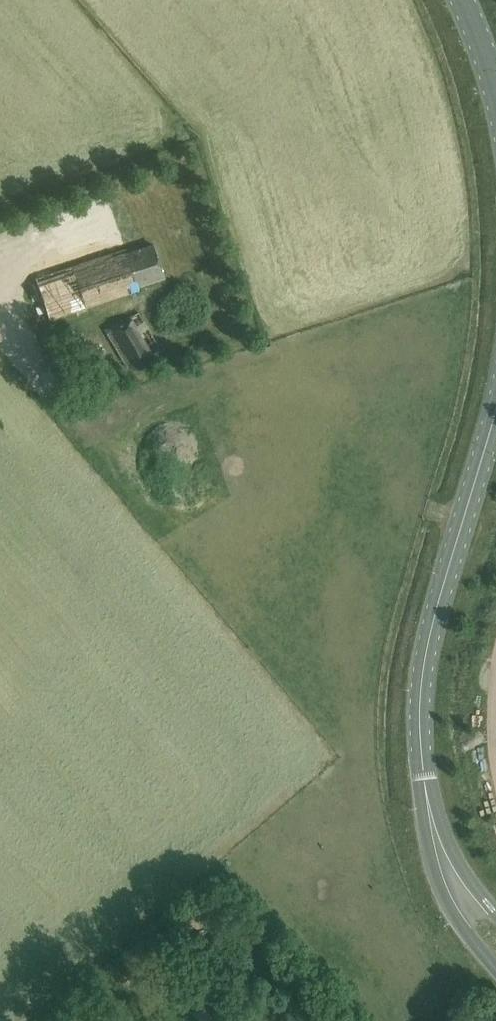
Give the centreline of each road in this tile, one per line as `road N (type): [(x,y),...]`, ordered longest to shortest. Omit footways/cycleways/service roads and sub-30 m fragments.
road 1 (secondary): [(495,941),(447,865),(432,817),(422,718),(431,641),(495,417)]

